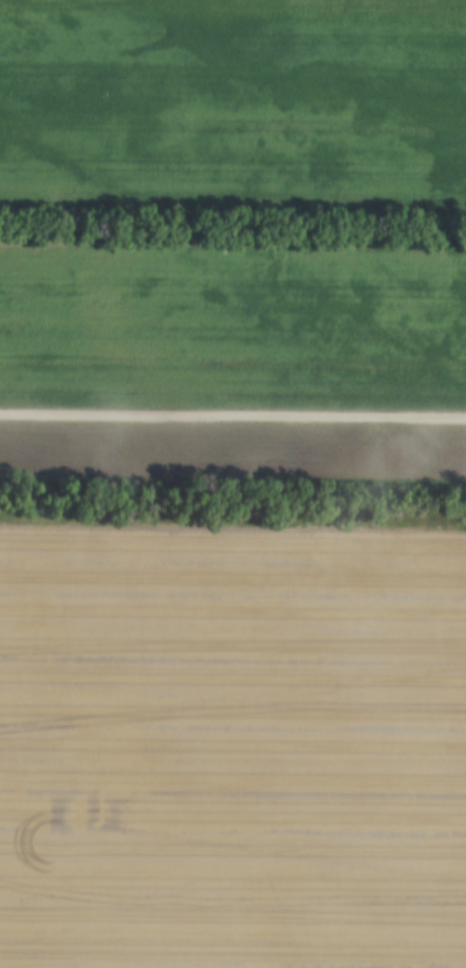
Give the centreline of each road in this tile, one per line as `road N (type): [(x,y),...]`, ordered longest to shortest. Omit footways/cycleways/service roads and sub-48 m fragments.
road 1 (track): [(0,413),(465,417)]

